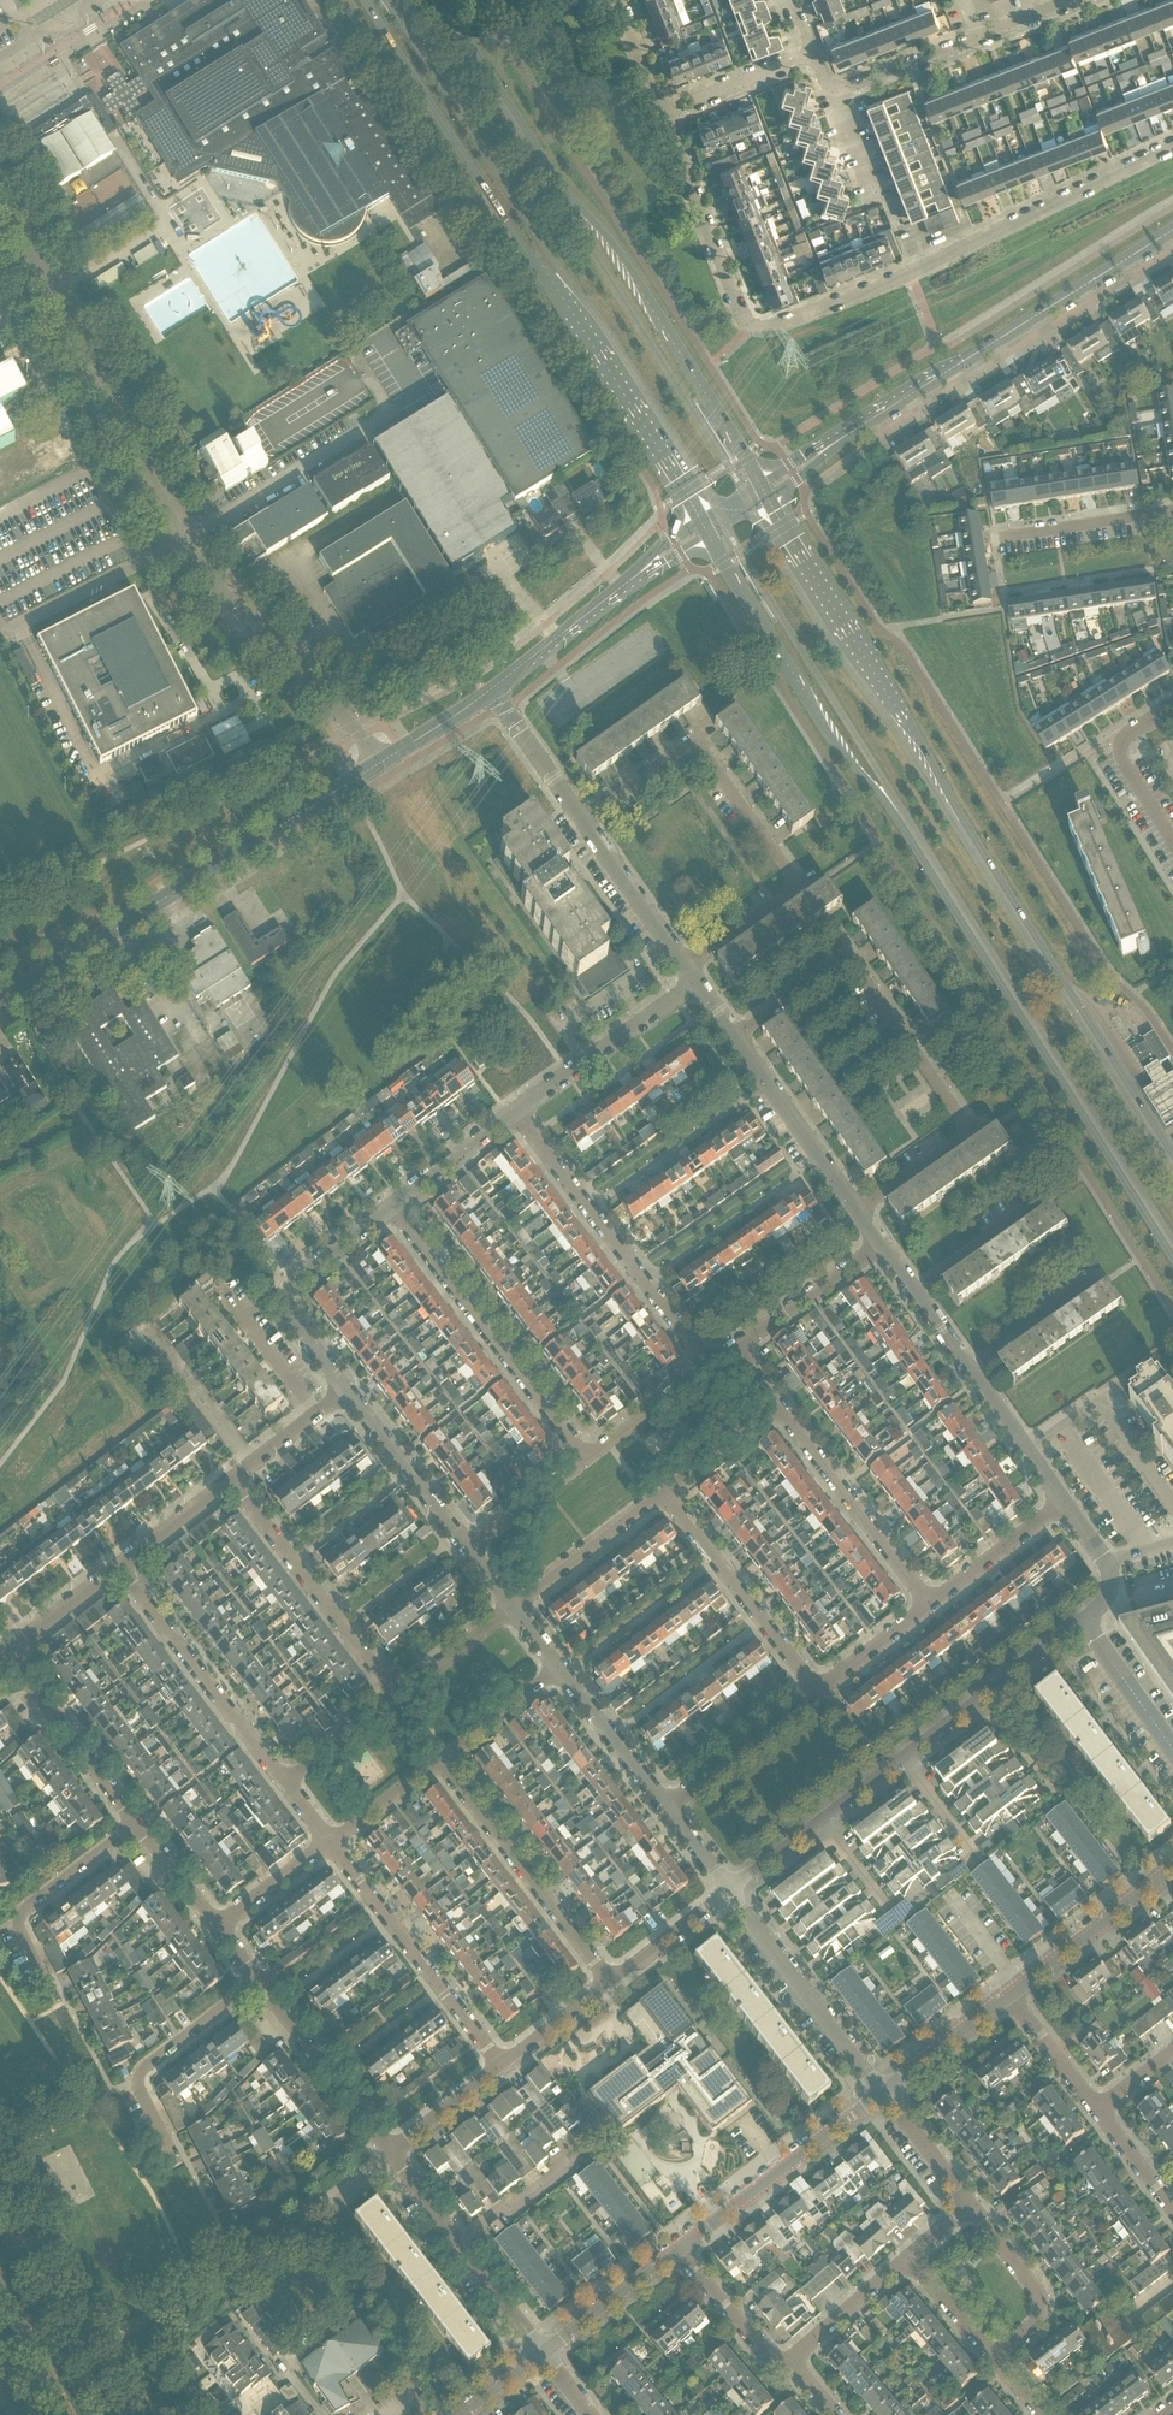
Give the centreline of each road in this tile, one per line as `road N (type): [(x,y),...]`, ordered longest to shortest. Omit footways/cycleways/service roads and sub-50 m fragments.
road 1 (secondary): [(712,535),(806,697),(887,799),(1172,1259)]
road 2 (secondary): [(1172,1156),(766,499)]
road 3 (unclassified): [(376,766),(180,543),(0,188)]
road 4 (secondary): [(364,0),(527,255),(561,288),(704,518)]
road 5 (secondary): [(759,486),(612,242),(548,171),(438,0)]
road 6 (residential): [(860,1213),(977,1132),(847,945),(730,1027)]
road 7 (residential): [(689,971),(809,886),(699,732),(581,817)]
road 8 (residential): [(753,319),(767,322),(912,267),(1172,141)]
road 9 (tertiary): [(0,1001),(376,766)]
road 10 (residential): [(731,1890),(1081,1620)]
road 11 (secondary): [(882,411),(1172,230)]
road 12 (residential): [(708,1367),(512,1112)]
road 13 (residential): [(585,1460),(389,1209)]
road 14 (residential): [(611,1983),(438,1761)]
road 15 (residential): [(502,2066),(332,1842)]
road 16 (residential): [(287,1782),(121,1564)]
road 17 (residential): [(399,1696),(232,1480)]
road 18 (tertiary): [(677,2252),(883,2093)]
road 19 (residential): [(883,2093),(728,1892)]
road 20 (residential): [(819,1693),(663,1494)]
road 21 (residential): [(347,1392),(284,1299),(289,1285),(389,1209)]
road 22 (residential): [(932,1605),(778,1405)]
road 23 (residential): [(178,2165),(137,2081),(260,1982)]
road 24 (residential): [(58,2005),(18,1921),(138,1824)]
road 25 (residential): [(753,319),(663,110)]
road 26 (tertiary): [(860,1213),(730,1027)]
road 27 (residential): [(512,1112),(696,983)]
road 28 (residential): [(138,1824),(5,1653)]
road 29 (residential): [(391,2152),(260,1982)]
road 30 (residential): [(1172,1508),(1098,1404),(1028,1453)]
road 31 (residential): [(469,1549),(347,1392)]
road 32 (residential): [(994,2356),(1039,2317),(1041,2301),(971,2206)]
road 33 (residential): [(669,1809),(819,1693)]
road 34 (tertiary): [(1023,1986),(1172,1871)]
road 35 (tertiary): [(689,971),(581,817)]
road 36 (residential): [(514,1608),(663,1494)]
road 37 (residential): [(734,1347),(882,1245)]
road 38 (residential): [(669,1809),(560,1668)]
road 39 (residential): [(1001,541),(1172,518)]
road 40 (tertiary): [(542,2354),(677,2252)]
road 41 (residential): [(663,110),(820,51)]
road 42 (residential): [(932,1605),(1064,1504)]
road 43 (tertiary): [(492,690),(621,586)]
road 44 (residential): [(915,1291),(1050,1197)]
road 45 (tertiary): [(1172,1753),(1081,1620)]
road 46 (residential): [(791,2361),(770,2355),(677,2252)]
road 47 (tertiary): [(883,2093),(1009,1997)]
road 48 (residential): [(791,2361),(911,2258)]
road 49 (residential): [(970,1370),(1098,1278)]
road 50 (residential): [(389,1209),(512,1112)]
road 51 (residential): [(314,1417),(221,1291)]
road 52 (tertiary): [(581,817),(492,690)]
road 53 (residential): [(585,1460),(708,1367)]
road 54 (residential): [(832,83),(975,27)]
road 55 (residential): [(438,1761),(560,1668)]
road 56 (residential): [(611,1983),(728,1892)]
road 57 (residential): [(5,1653),(121,1564)]
road 58 (residential): [(469,1549),(585,1460)]
road 59 (secondary): [(766,499),(882,411)]
road 60 (residential): [(663,1494),(778,1405)]
road 61 (residential): [(399,1696),(514,1608)]
road 62 (secondary): [(882,411),(759,486)]
road 63 (residential): [(1097,2111),(1009,1997)]
road 64 (residential): [(819,1693),(932,1605)]
road 65 (residential): [(971,2206),(883,2093)]
road 66 (residential): [(218,1928),(332,1842)]
road 67 (residential): [(287,1782),(399,1696)]
road 68 (residential): [(391,2152),(502,2066)]
road 69 (residential): [(542,2354),(459,2242)]
road 70 (residential): [(121,1564),(232,1480)]
road 71 (tertiary): [(376,766),(492,690)]
road 72 (residential): [(502,2066),(611,1983)]
road 73 (residential): [(332,1842),(438,1761)]
road 74 (residential): [(218,1928),(138,1824)]
road 75 (residential): [(994,2356),(911,2258)]
road 76 (residential): [(459,2242),(562,2166)]
road 77 (residential): [(1172,2209),(1097,2111)]

